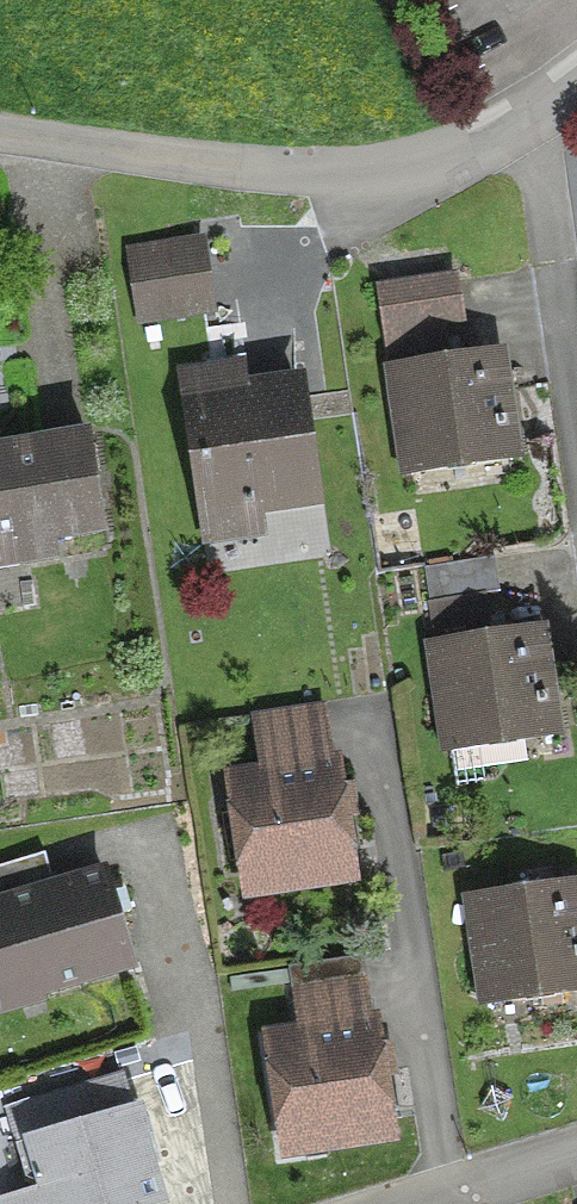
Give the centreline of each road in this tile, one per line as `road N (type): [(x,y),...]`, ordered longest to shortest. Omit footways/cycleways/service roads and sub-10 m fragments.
road 1 (residential): [(0,137),(285,175),(432,162),(527,130)]
road 2 (residential): [(527,130),(576,418)]
road 3 (residential): [(415,1203),(576,1154)]

